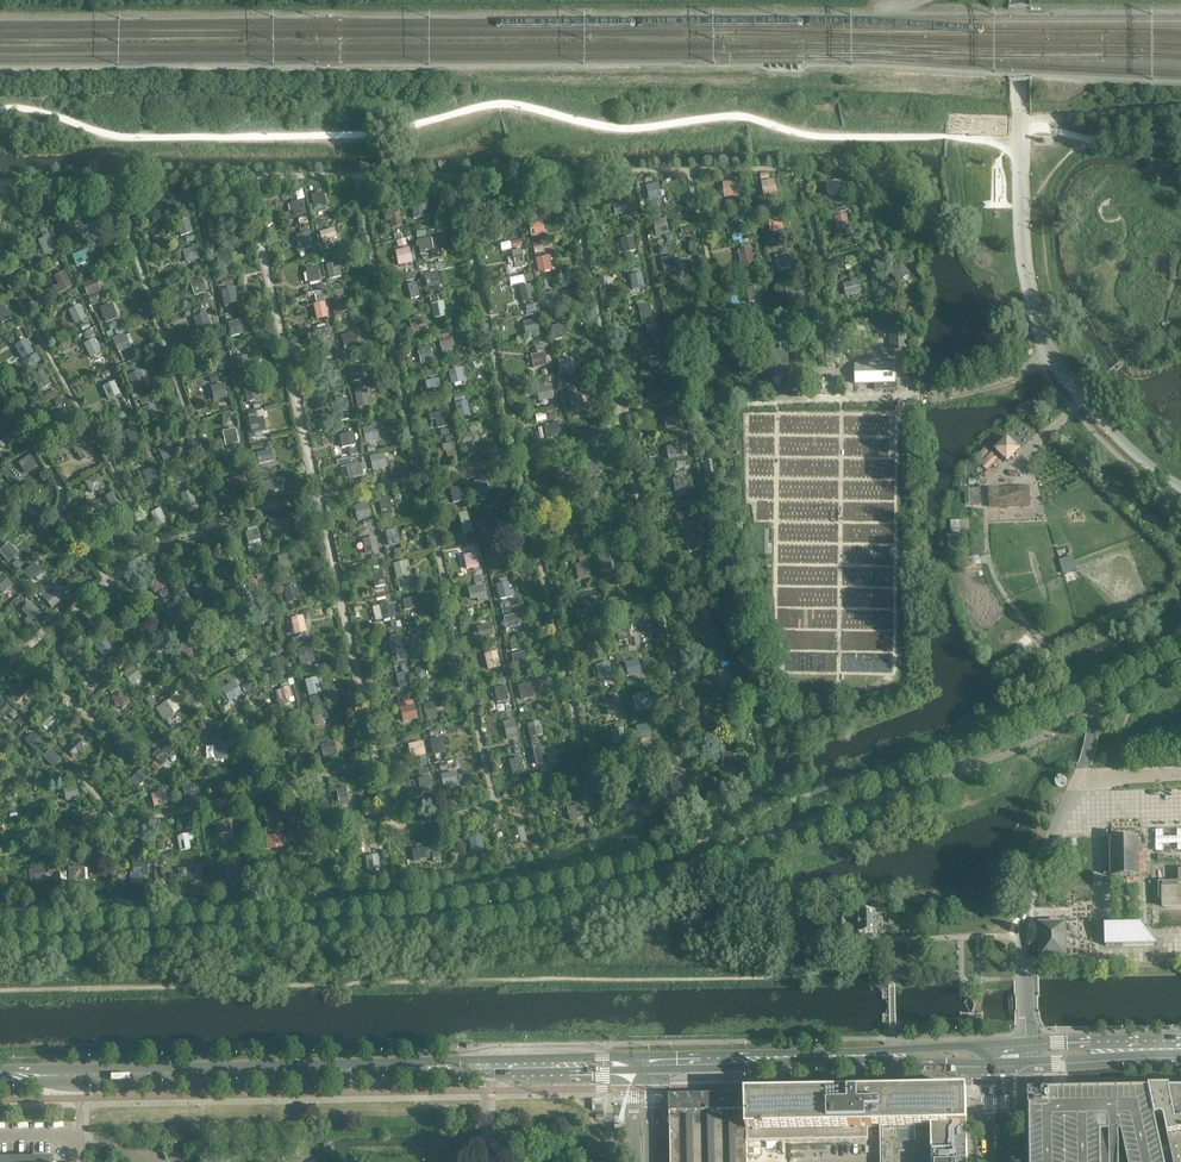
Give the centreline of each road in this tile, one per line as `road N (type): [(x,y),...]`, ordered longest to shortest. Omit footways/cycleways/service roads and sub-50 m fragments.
road 1 (secondary): [(72,1075),(633,1063)]
road 2 (secondary): [(653,1063),(996,1055)]
road 3 (residential): [(1080,779),(1027,910),(1027,1053)]
road 4 (secondary): [(1027,1053),(1180,1048)]

